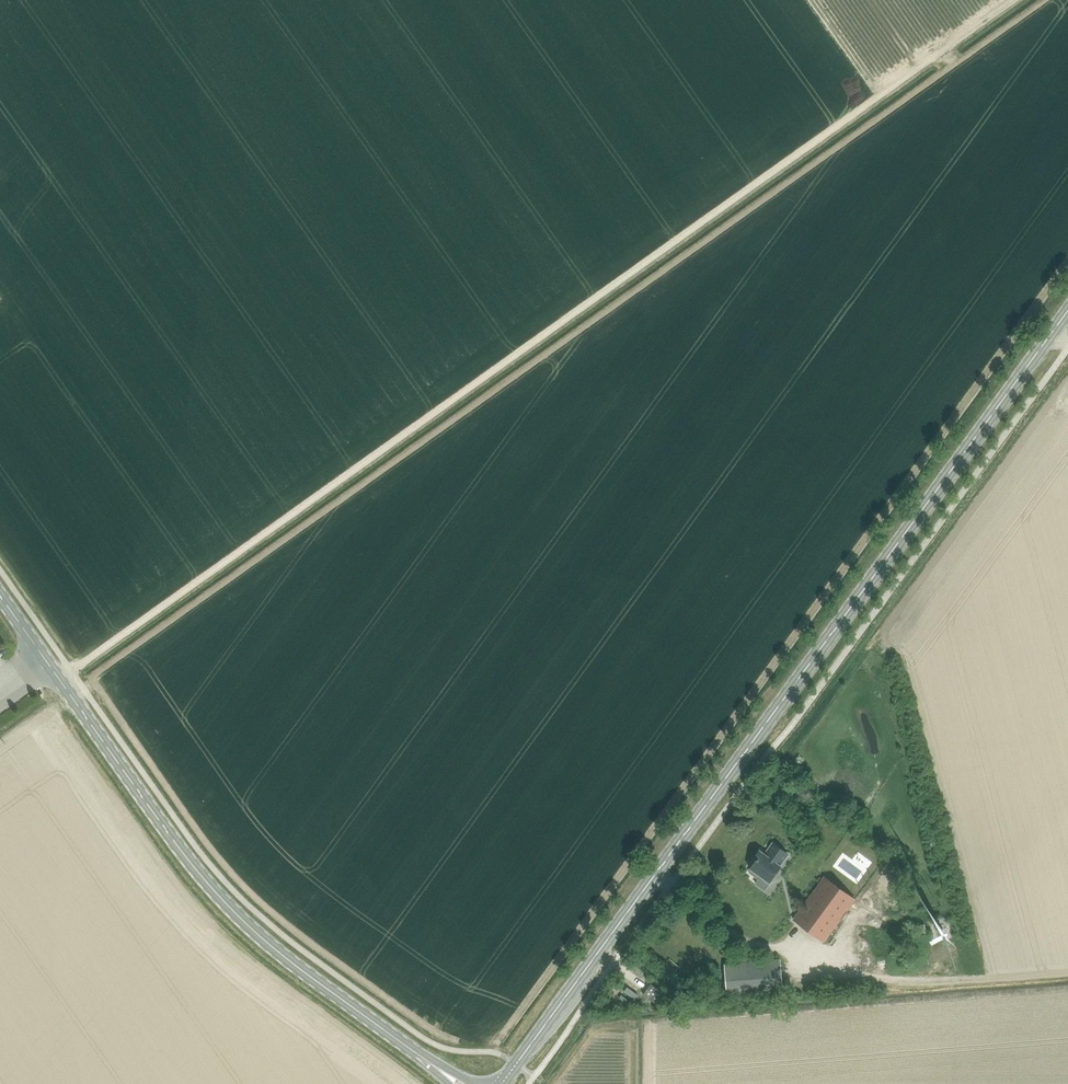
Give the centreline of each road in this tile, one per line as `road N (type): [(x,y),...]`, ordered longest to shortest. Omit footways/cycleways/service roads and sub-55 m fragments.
road 1 (secondary): [(502,1083),(1067,310)]
road 2 (secondary): [(438,1069),(286,958),(216,893),(0,596)]

